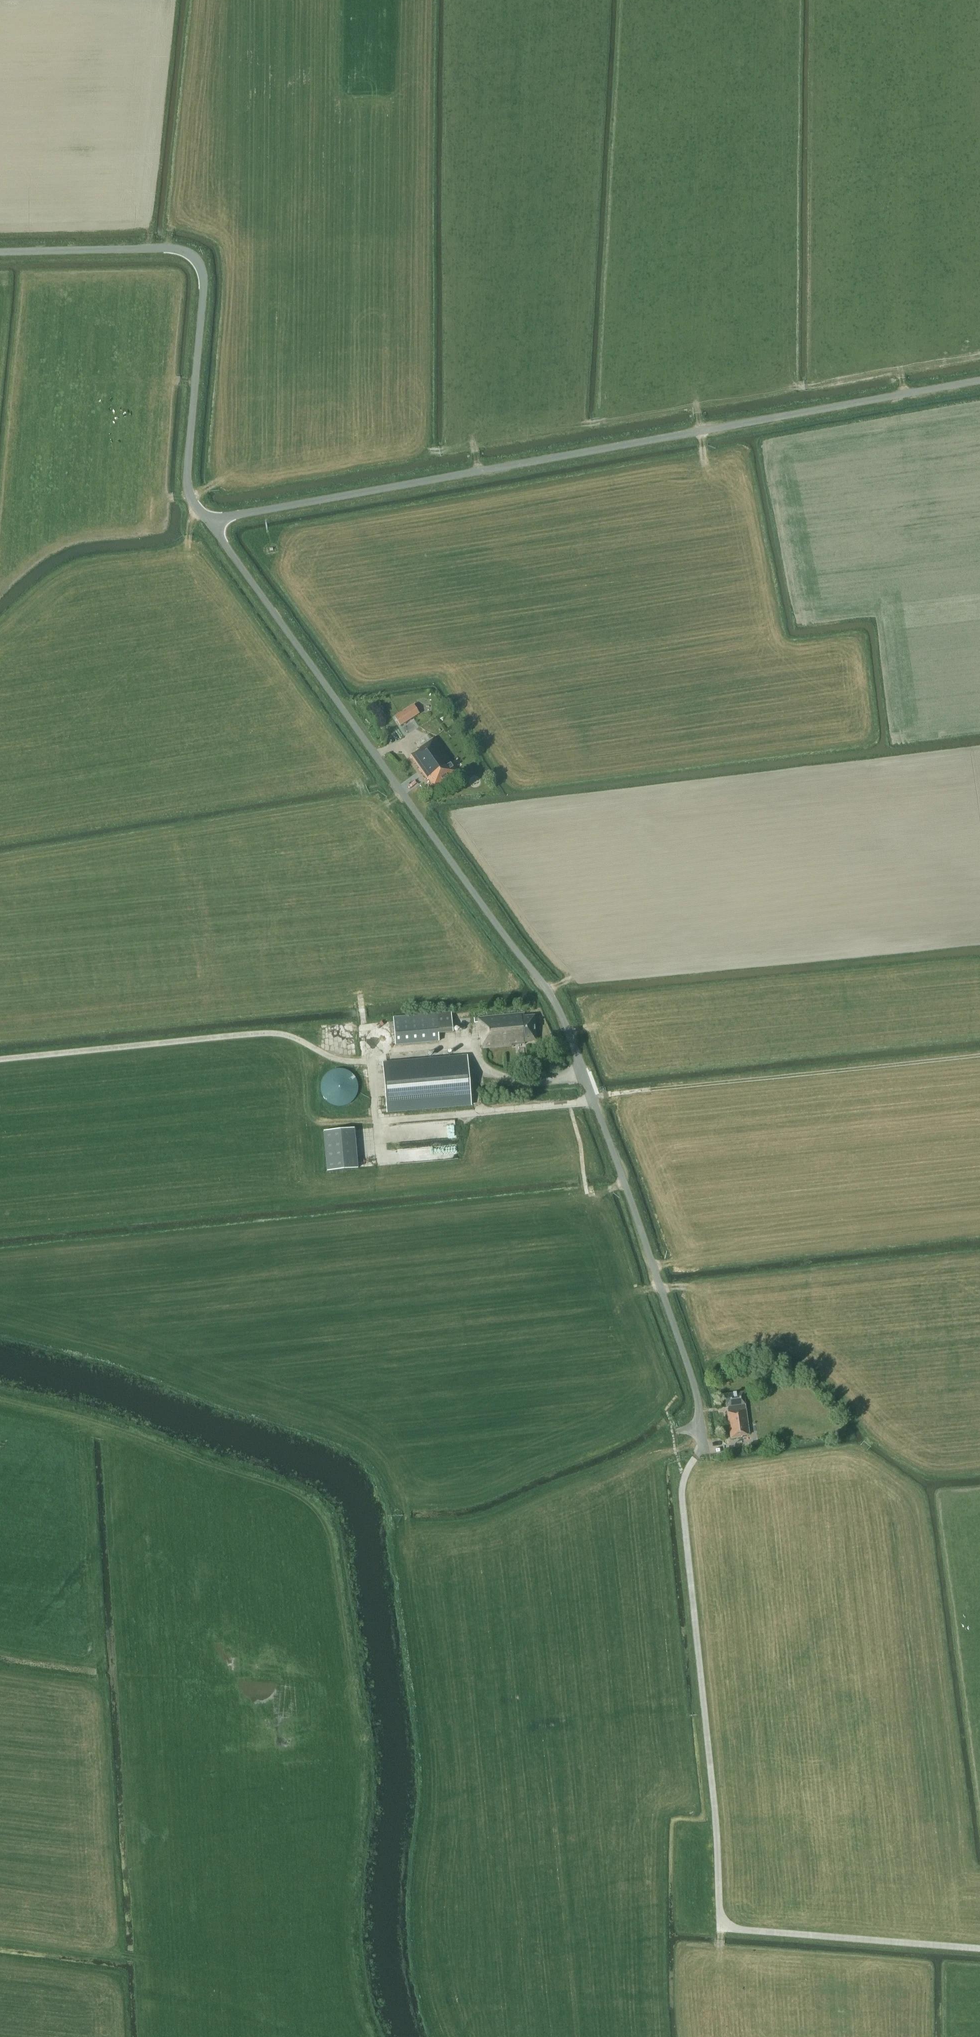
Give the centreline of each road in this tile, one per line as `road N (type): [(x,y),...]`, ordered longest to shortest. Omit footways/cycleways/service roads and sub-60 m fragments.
road 1 (unclassified): [(704,1446),(688,1367),(555,1002),(208,520)]
road 2 (unclassified): [(208,520),(979,380)]
road 3 (track): [(0,1059),(259,1033),(356,1062),(472,1042)]
road 4 (unclassified): [(208,520),(187,485),(204,284),(196,259),(165,248),(0,252)]
road 5 (track): [(594,1099),(377,1122)]

